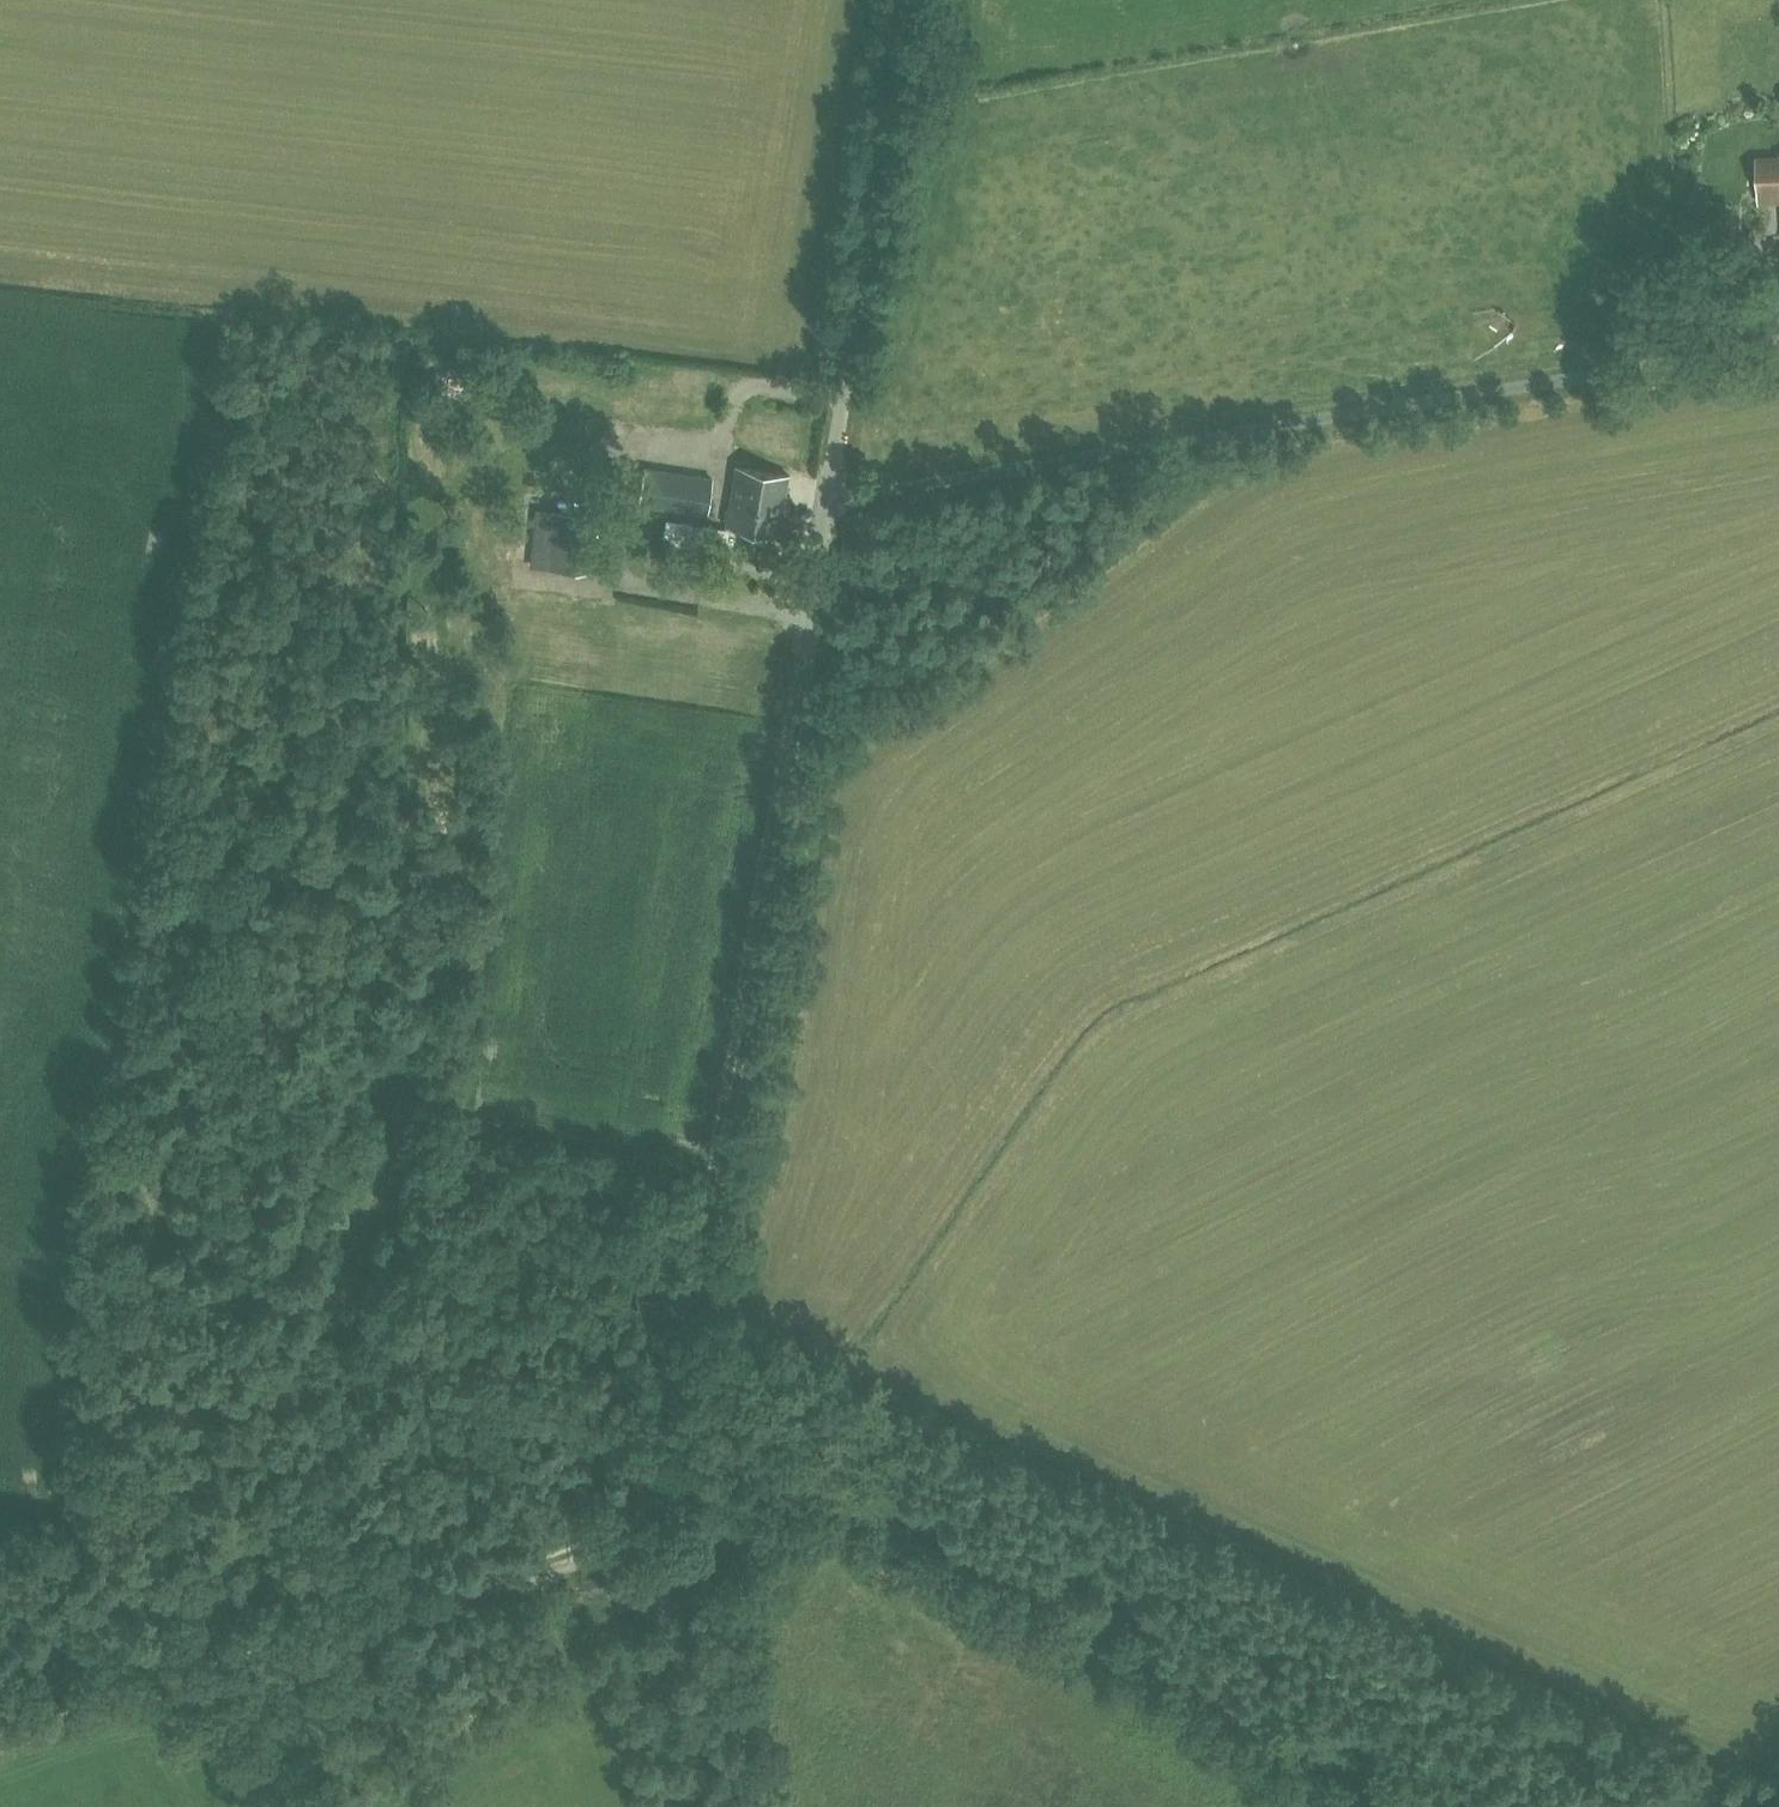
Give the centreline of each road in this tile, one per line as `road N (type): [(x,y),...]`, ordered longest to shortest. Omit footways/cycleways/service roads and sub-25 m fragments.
road 1 (track): [(805,628),(662,1462),(630,1530),(544,1573),(0,1751)]
road 2 (unclassified): [(827,496),(1778,353)]
road 3 (track): [(672,1334),(700,1348),(768,1451),(1369,1806)]
road 4 (unclassified): [(827,496),(908,0)]
road 5 (track): [(768,1451),(646,1508)]
road 6 (unclassified): [(805,628),(827,496)]

